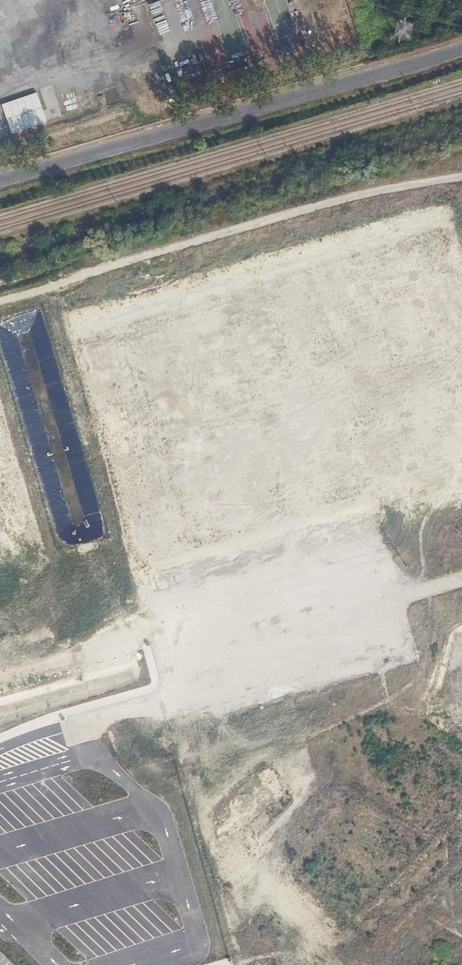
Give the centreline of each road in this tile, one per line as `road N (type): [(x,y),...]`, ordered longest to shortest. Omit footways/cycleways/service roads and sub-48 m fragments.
road 1 (residential): [(461,49),(0,181)]

